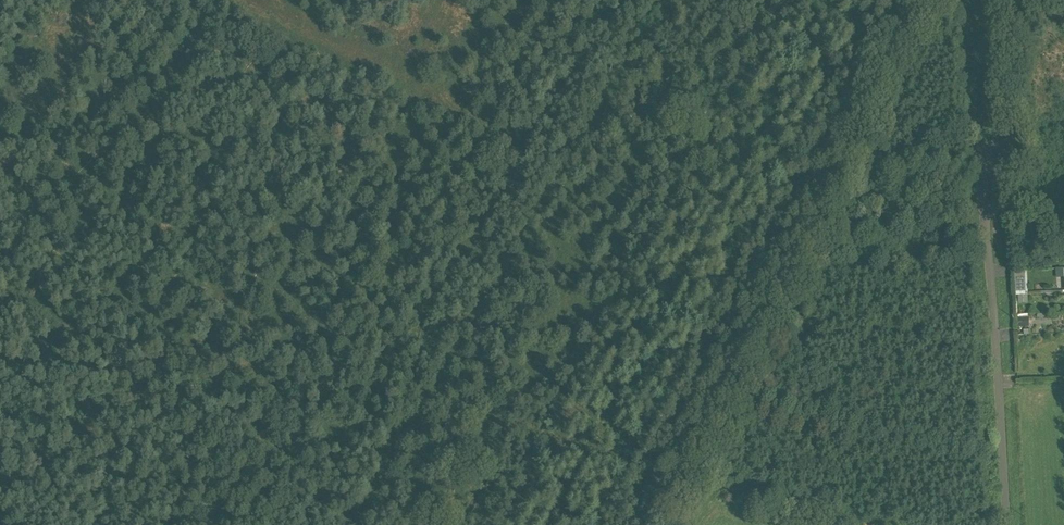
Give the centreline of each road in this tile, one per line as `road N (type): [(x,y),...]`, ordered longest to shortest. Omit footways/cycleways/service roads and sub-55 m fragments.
road 1 (residential): [(1010,524),(987,208),(988,168),(1000,152)]

